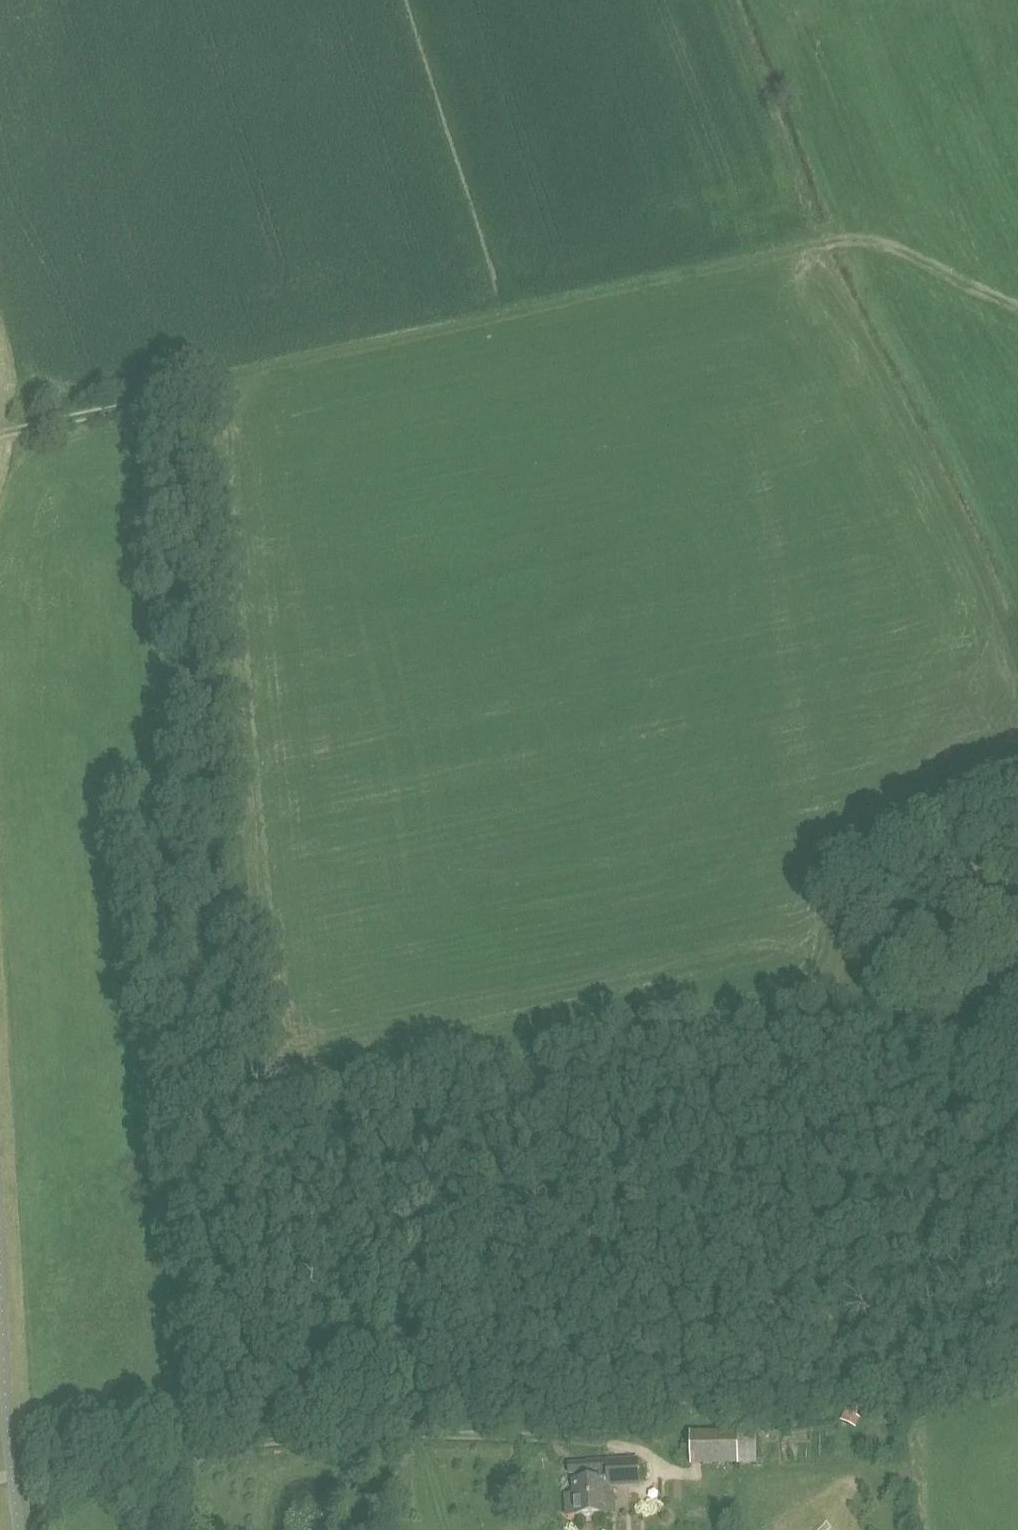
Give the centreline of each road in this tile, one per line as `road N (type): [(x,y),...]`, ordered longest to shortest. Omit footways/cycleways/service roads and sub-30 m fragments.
road 1 (track): [(0,435),(331,351),(839,240),(912,252),(1017,308)]
road 2 (track): [(669,1474),(642,1446),(459,1432),(227,1442),(0,1478)]

